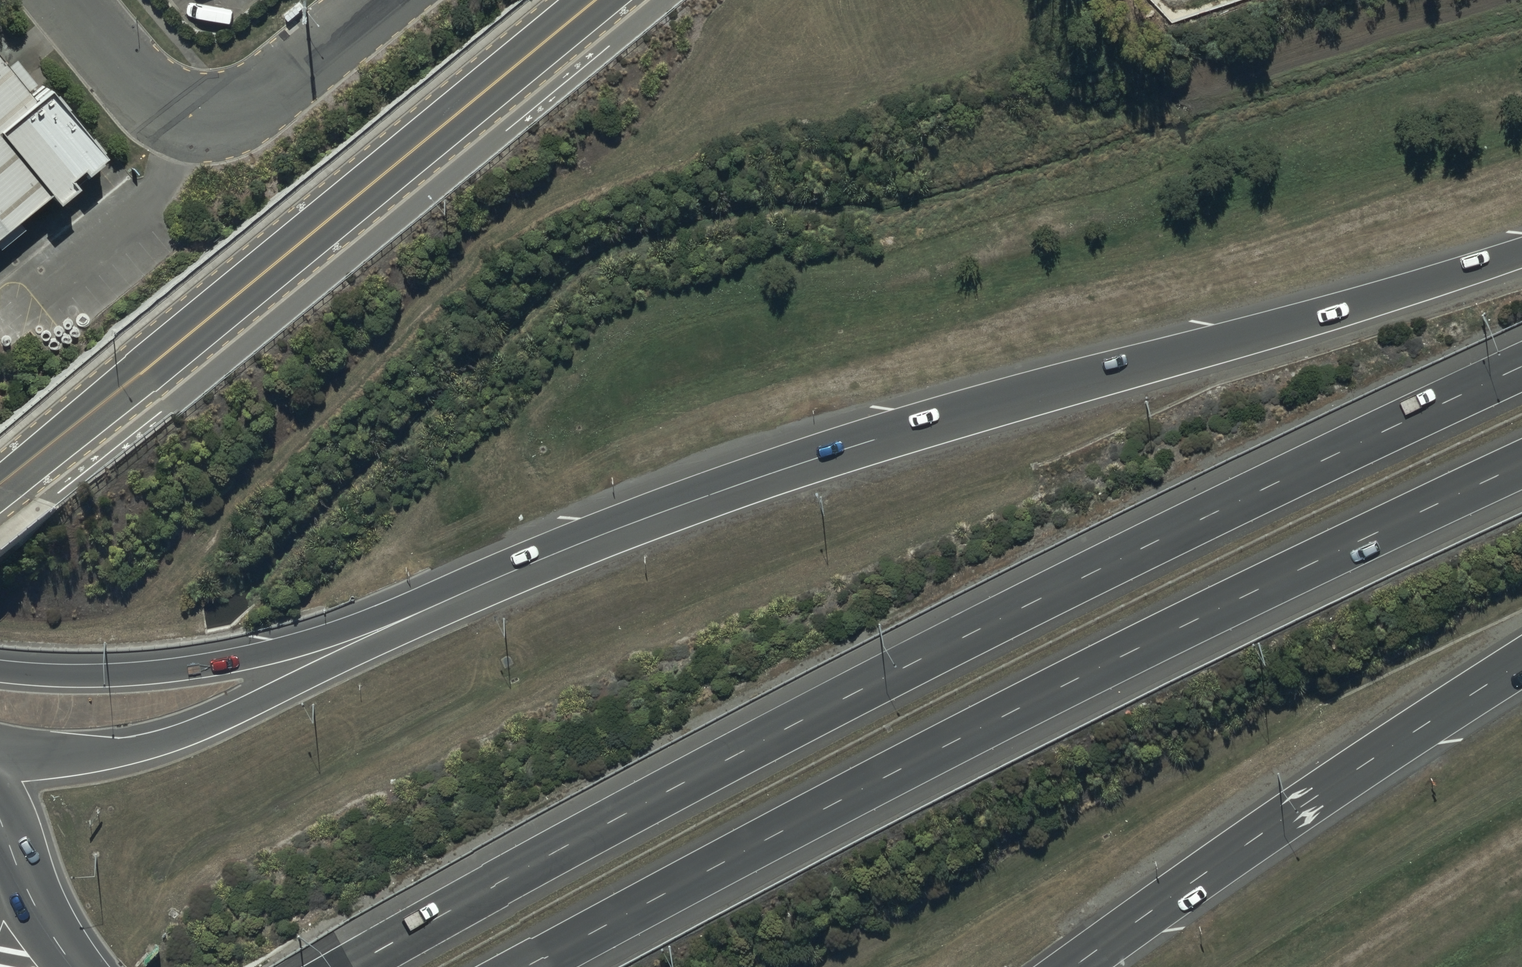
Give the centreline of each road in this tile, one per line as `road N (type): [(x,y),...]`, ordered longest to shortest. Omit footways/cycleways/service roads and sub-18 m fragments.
road 1 (motorway): [(349,966),(1040,599),(1521,368)]
road 2 (motorway): [(458,596),(771,474),(1521,252)]
road 3 (motorway): [(1521,466),(945,747),(534,966)]
road 4 (secondary): [(0,494),(597,0)]
road 5 (motorway): [(1521,664),(1077,966)]
road 6 (motorway): [(0,759),(87,756),(217,722),(458,596)]
road 7 (motorway): [(0,670),(187,670),(297,647),(458,596)]
road 8 (unclassified): [(67,0),(151,100),(201,116),(243,110),(378,0)]

